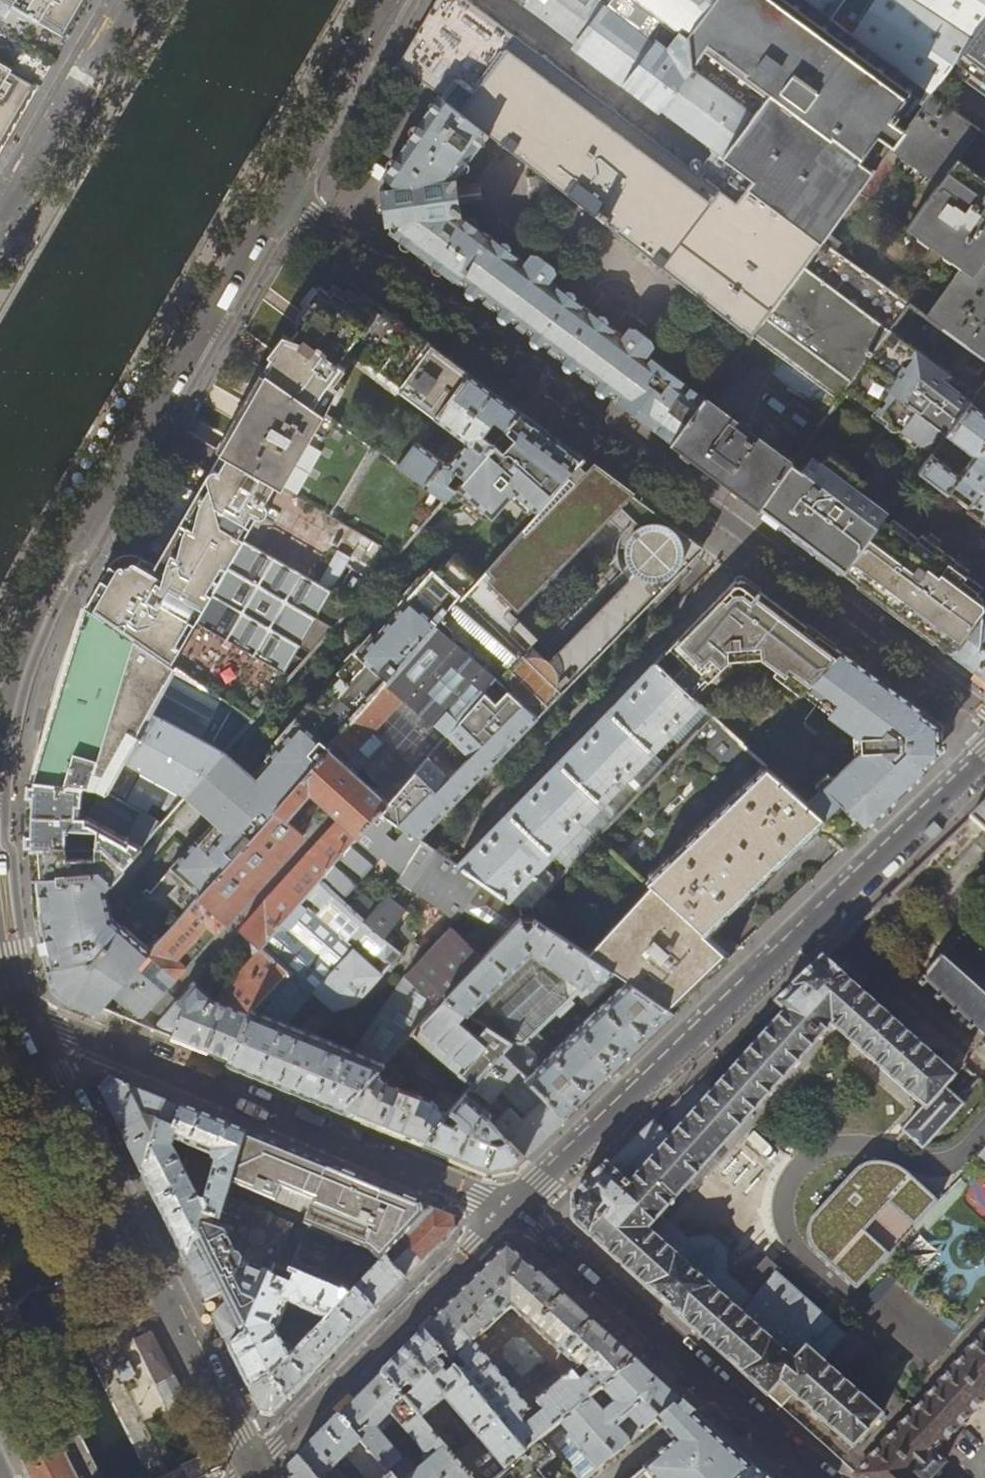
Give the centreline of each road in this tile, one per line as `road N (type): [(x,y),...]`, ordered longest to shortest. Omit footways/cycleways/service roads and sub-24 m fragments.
road 1 (residential): [(279,186),(984,712)]
road 2 (residential): [(512,1208),(984,758)]
road 3 (residential): [(0,740),(21,656),(54,577),(279,186)]
road 4 (residential): [(512,1208),(13,1008)]
road 5 (residential): [(248,1473),(13,1008)]
road 6 (residential): [(814,1477),(512,1208)]
road 7 (residential): [(248,1473),(512,1208)]
road 8 (residential): [(0,231),(134,0)]
road 9 (residential): [(279,186),(390,0)]

